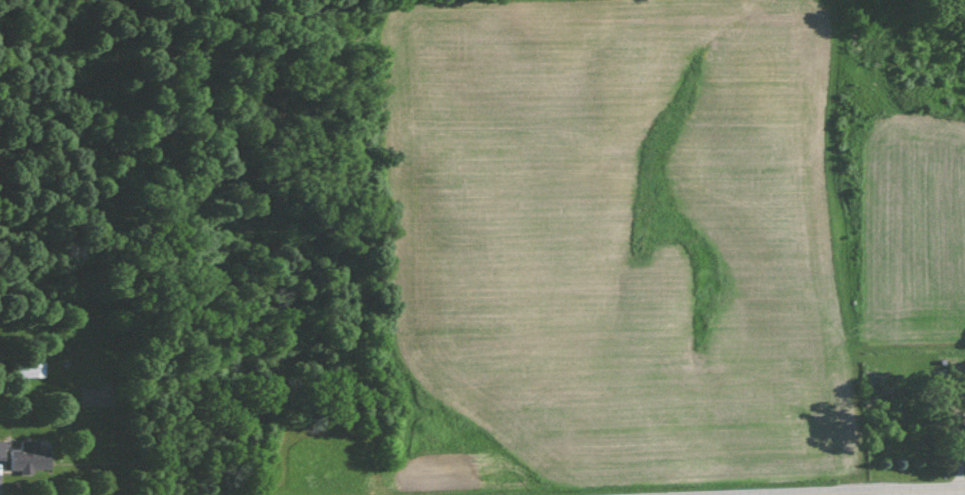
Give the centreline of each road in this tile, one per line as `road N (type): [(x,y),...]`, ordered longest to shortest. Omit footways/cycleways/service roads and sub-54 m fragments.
road 1 (secondary): [(964,487),(733,494)]

